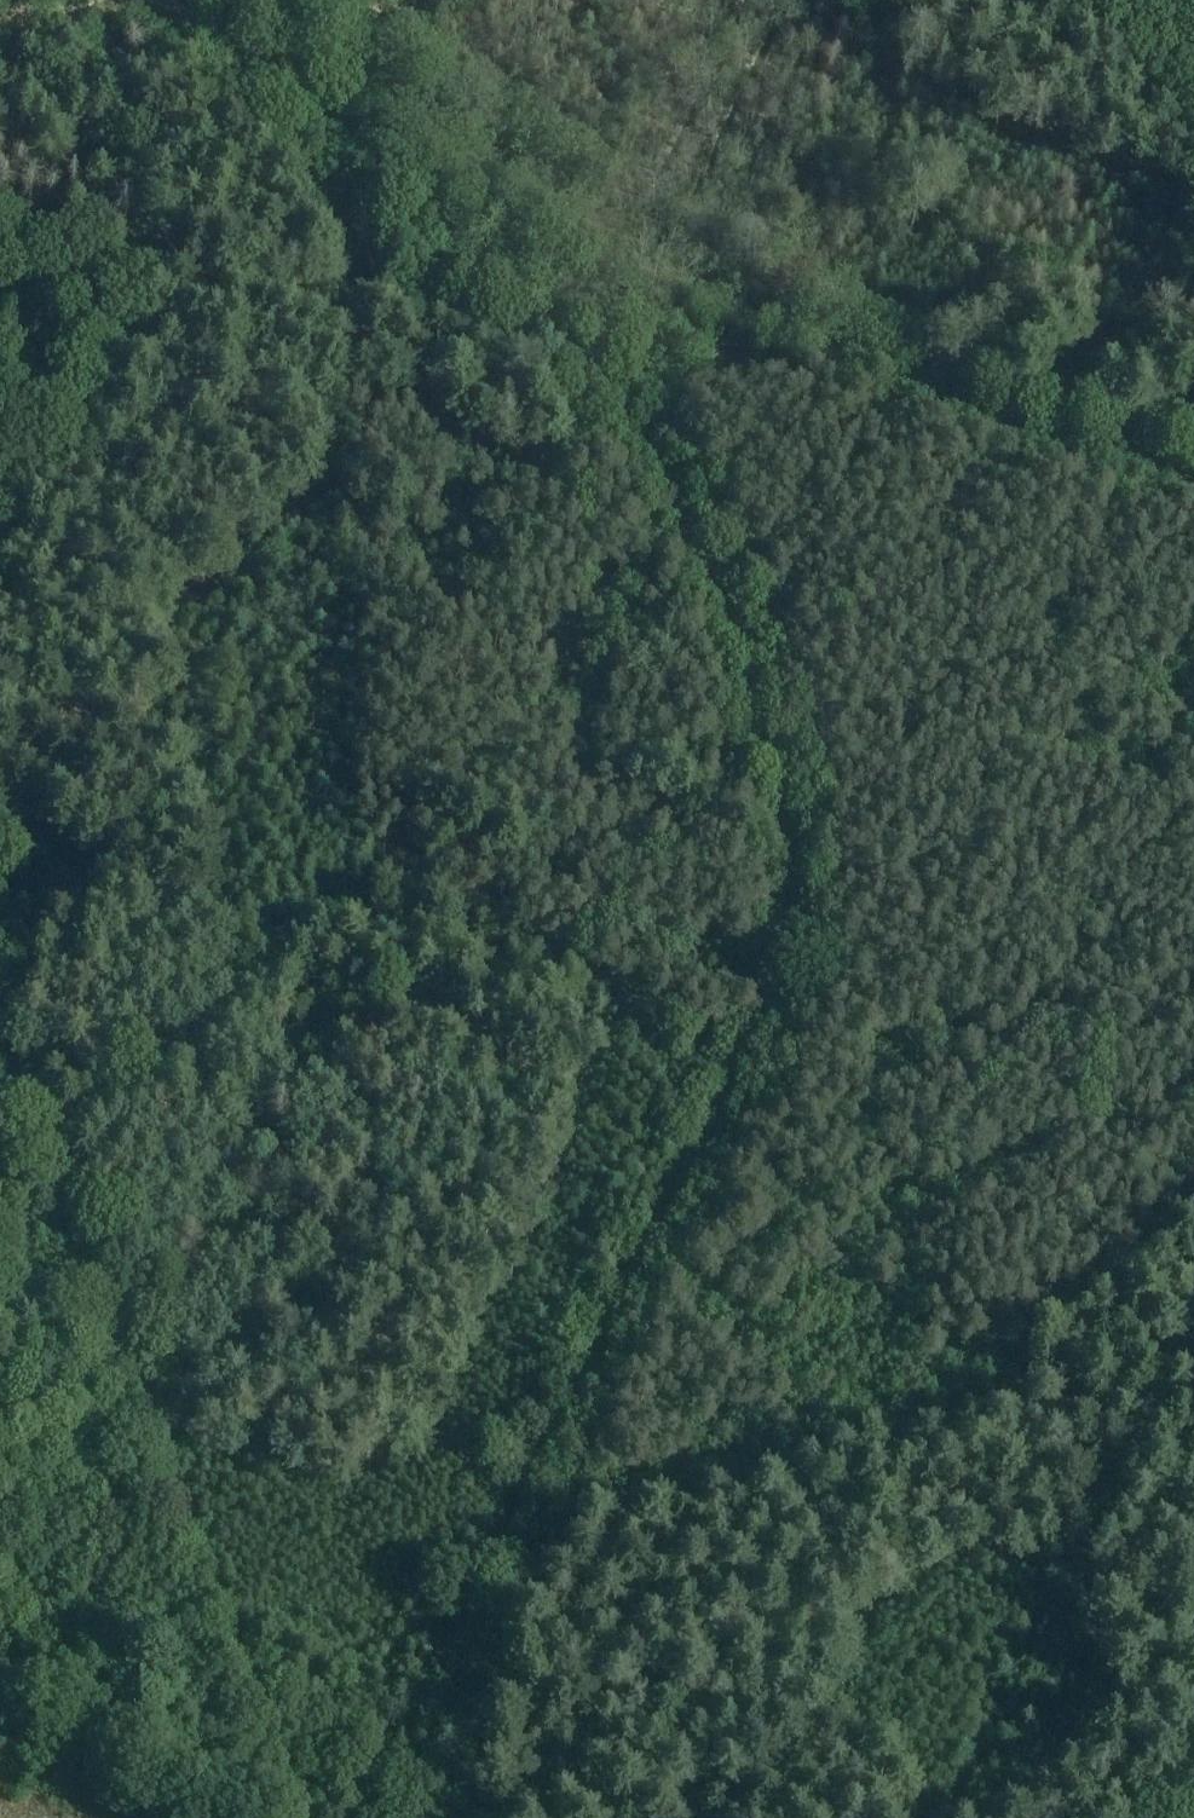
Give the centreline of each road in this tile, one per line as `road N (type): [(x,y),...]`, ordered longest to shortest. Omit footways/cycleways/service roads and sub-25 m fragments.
road 1 (track): [(0,1076),(298,1817)]
road 2 (track): [(19,1682),(260,1817)]

